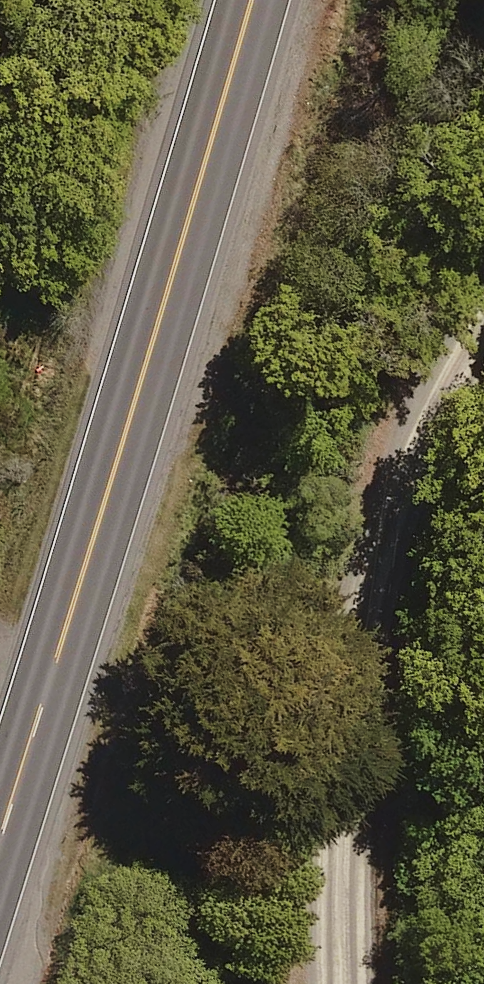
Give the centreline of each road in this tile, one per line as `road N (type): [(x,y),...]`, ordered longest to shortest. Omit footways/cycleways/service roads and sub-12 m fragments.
road 1 (trunk): [(0,841),(252,0)]
road 2 (unclassified): [(346,983),(352,769),(380,572),(453,391),(483,339)]

